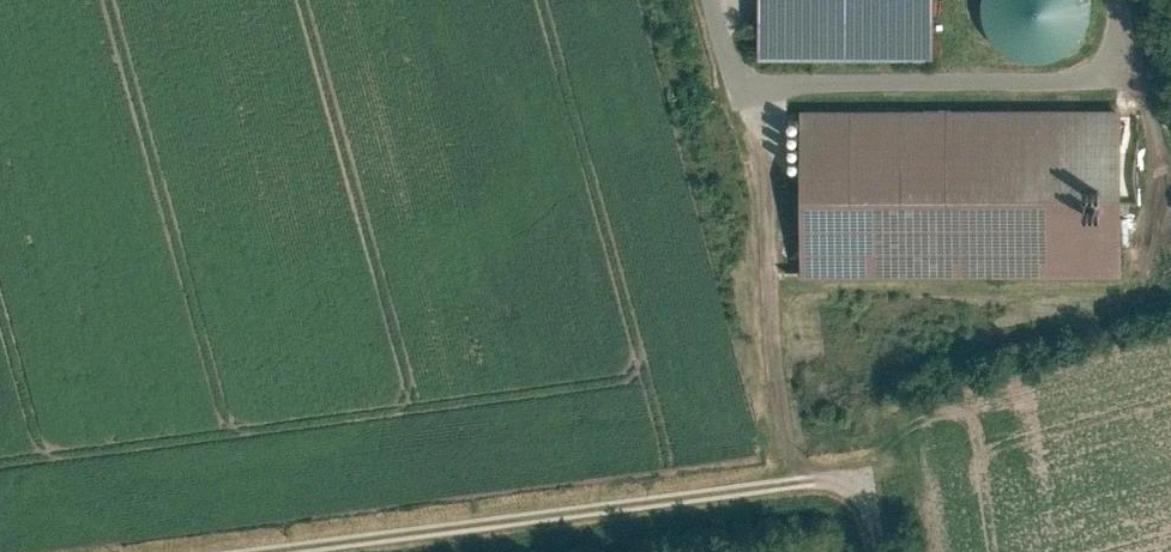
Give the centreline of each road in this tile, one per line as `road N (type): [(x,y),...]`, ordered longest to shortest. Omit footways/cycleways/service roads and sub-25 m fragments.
road 1 (track): [(879,551),(855,490),(789,485),(266,551)]

